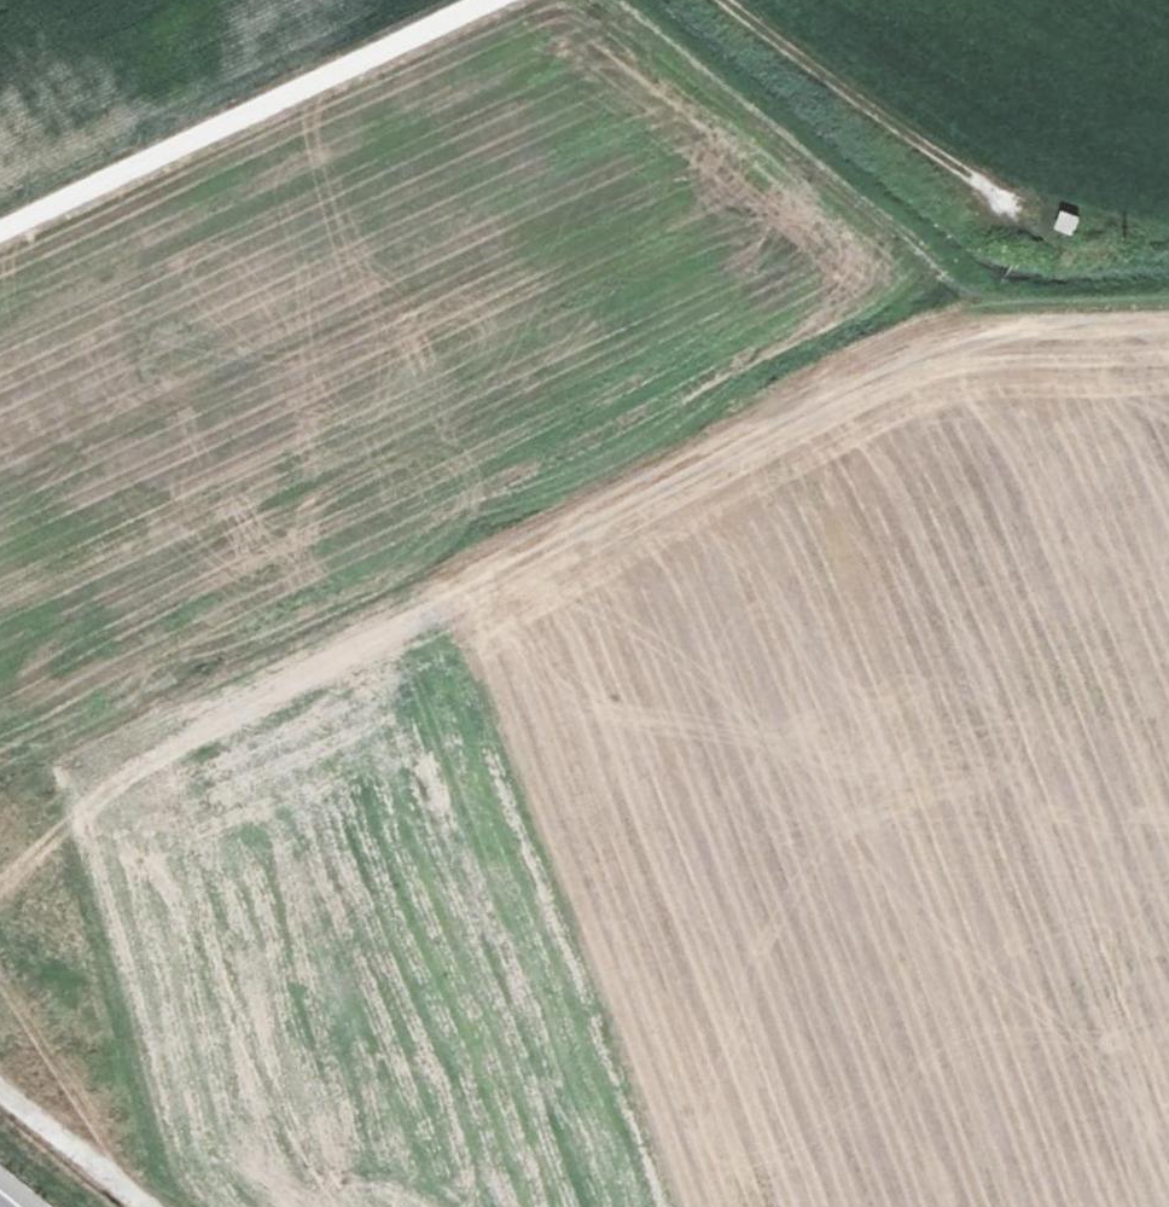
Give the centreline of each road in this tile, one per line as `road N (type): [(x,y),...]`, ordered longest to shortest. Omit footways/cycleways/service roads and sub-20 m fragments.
road 1 (unclassified): [(0,248),(510,0)]
road 2 (track): [(0,1085),(153,1206)]

